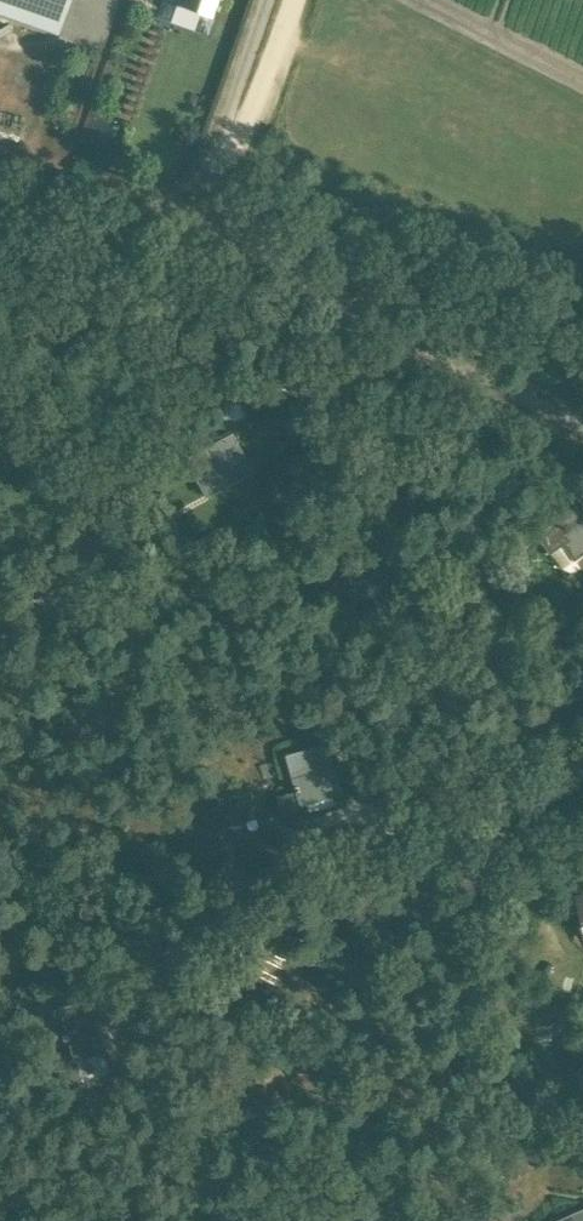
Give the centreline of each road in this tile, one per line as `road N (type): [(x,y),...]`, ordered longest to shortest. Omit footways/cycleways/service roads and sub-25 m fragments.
road 1 (unclassified): [(582,424),(235,232),(221,203),(289,0)]
road 2 (track): [(582,793),(485,837),(473,866),(460,1016),(442,1090),(409,1140),(332,1220)]

